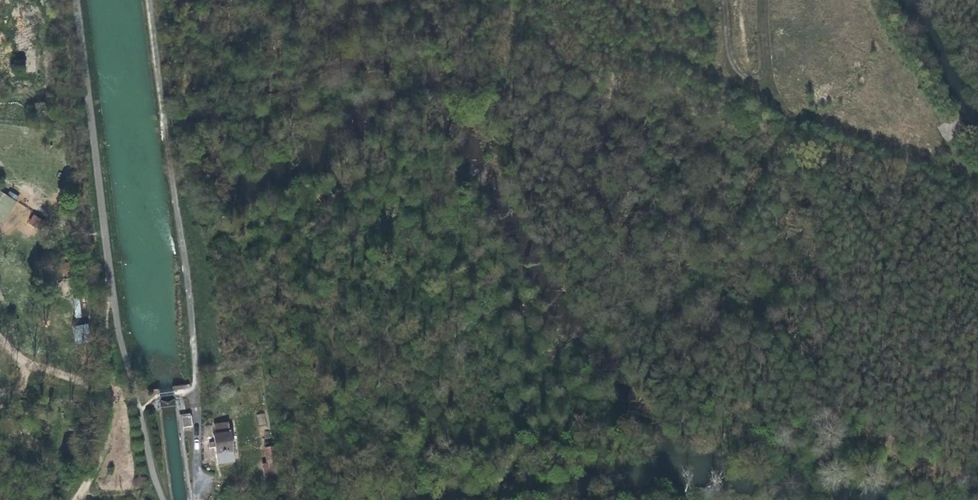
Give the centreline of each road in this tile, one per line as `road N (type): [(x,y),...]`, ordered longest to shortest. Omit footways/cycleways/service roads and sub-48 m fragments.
road 1 (track): [(140,413),(159,395),(194,388),(152,0)]
road 2 (track): [(723,0),(737,67),(750,77),(765,72),(760,0)]
road 3 (track): [(116,393),(30,365),(0,337)]

